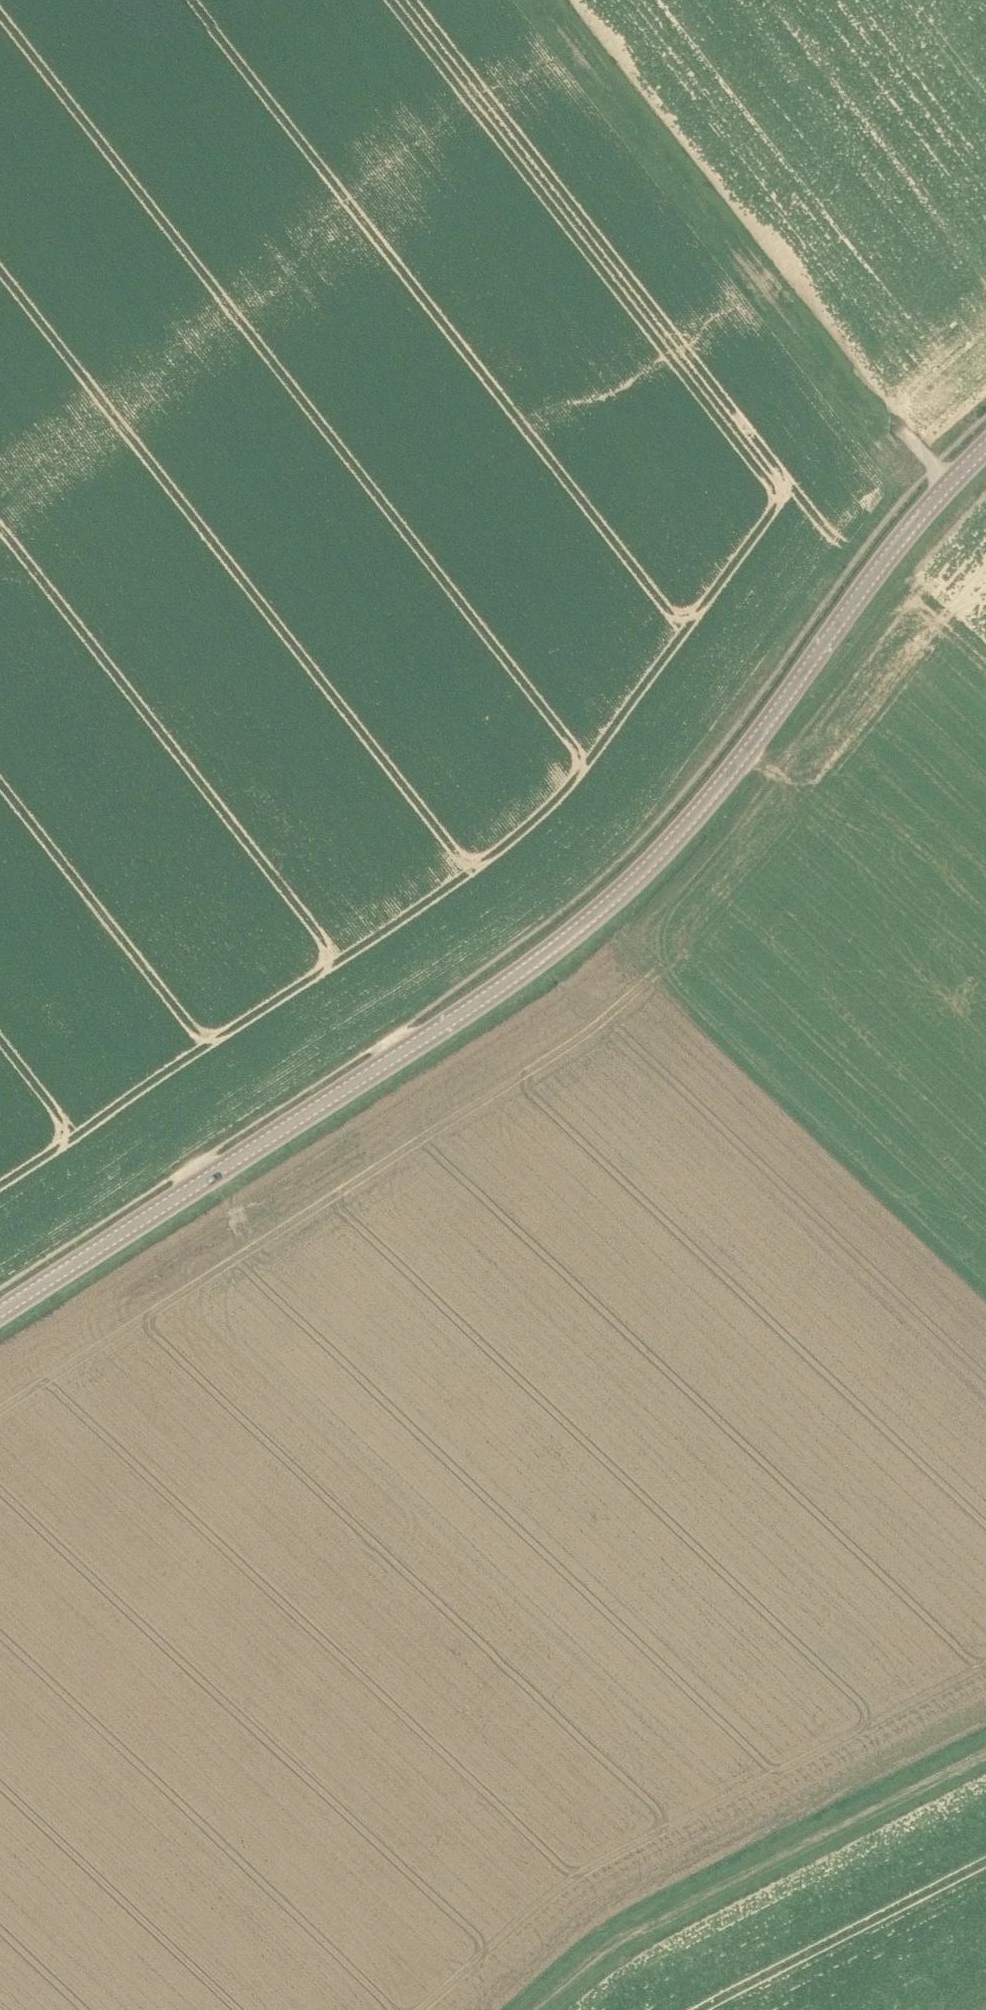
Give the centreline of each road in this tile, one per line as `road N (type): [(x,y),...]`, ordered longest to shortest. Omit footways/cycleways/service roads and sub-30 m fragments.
road 1 (tertiary): [(0,1310),(479,1000),(592,915),(699,809),(901,538),(985,445)]

